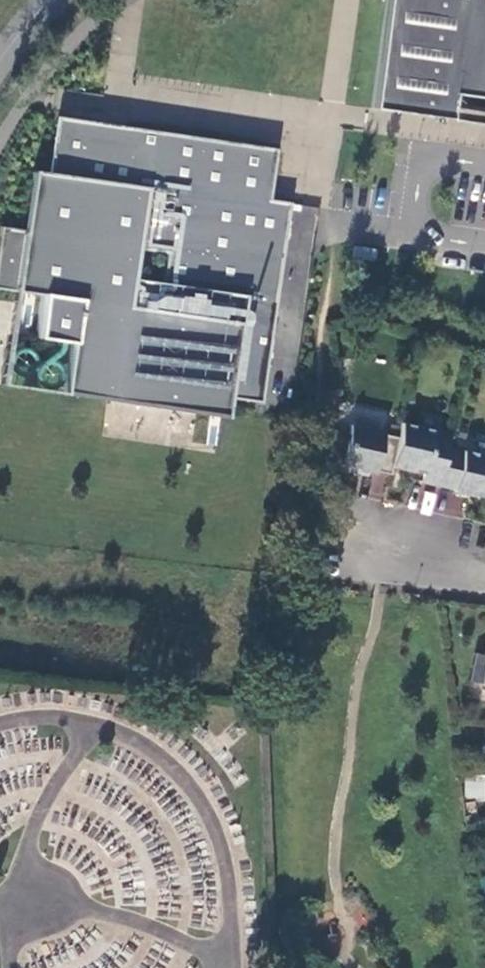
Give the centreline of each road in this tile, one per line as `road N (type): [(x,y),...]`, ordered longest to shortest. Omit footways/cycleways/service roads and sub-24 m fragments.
road 1 (residential): [(484,580),(441,559),(339,539)]

